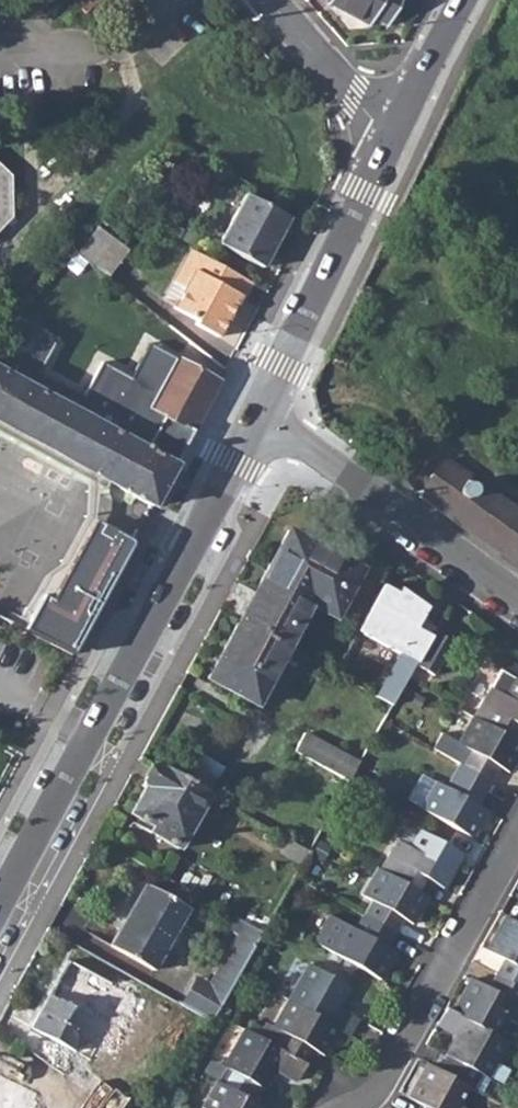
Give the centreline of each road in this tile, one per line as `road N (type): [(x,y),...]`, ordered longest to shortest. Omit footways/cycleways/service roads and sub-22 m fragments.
road 1 (tertiary): [(0,895),(257,411)]
road 2 (tertiary): [(257,411),(408,120)]
road 3 (residential): [(257,411),(517,602)]
road 4 (residential): [(363,1107),(517,831)]
road 5 (residential): [(268,0),(333,76),(408,120)]
road 6 (tertiary): [(408,120),(474,0)]

